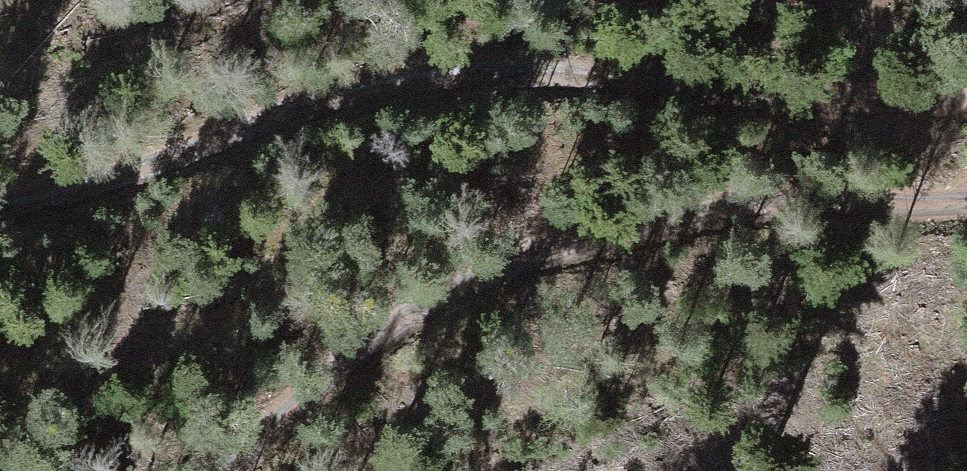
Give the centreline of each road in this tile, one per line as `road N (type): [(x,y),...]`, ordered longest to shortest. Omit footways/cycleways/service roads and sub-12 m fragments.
road 1 (track): [(0,232),(116,214),(442,98),(634,86),(879,114),(966,96)]
road 2 (track): [(966,209),(626,242),(457,311),(304,470)]

